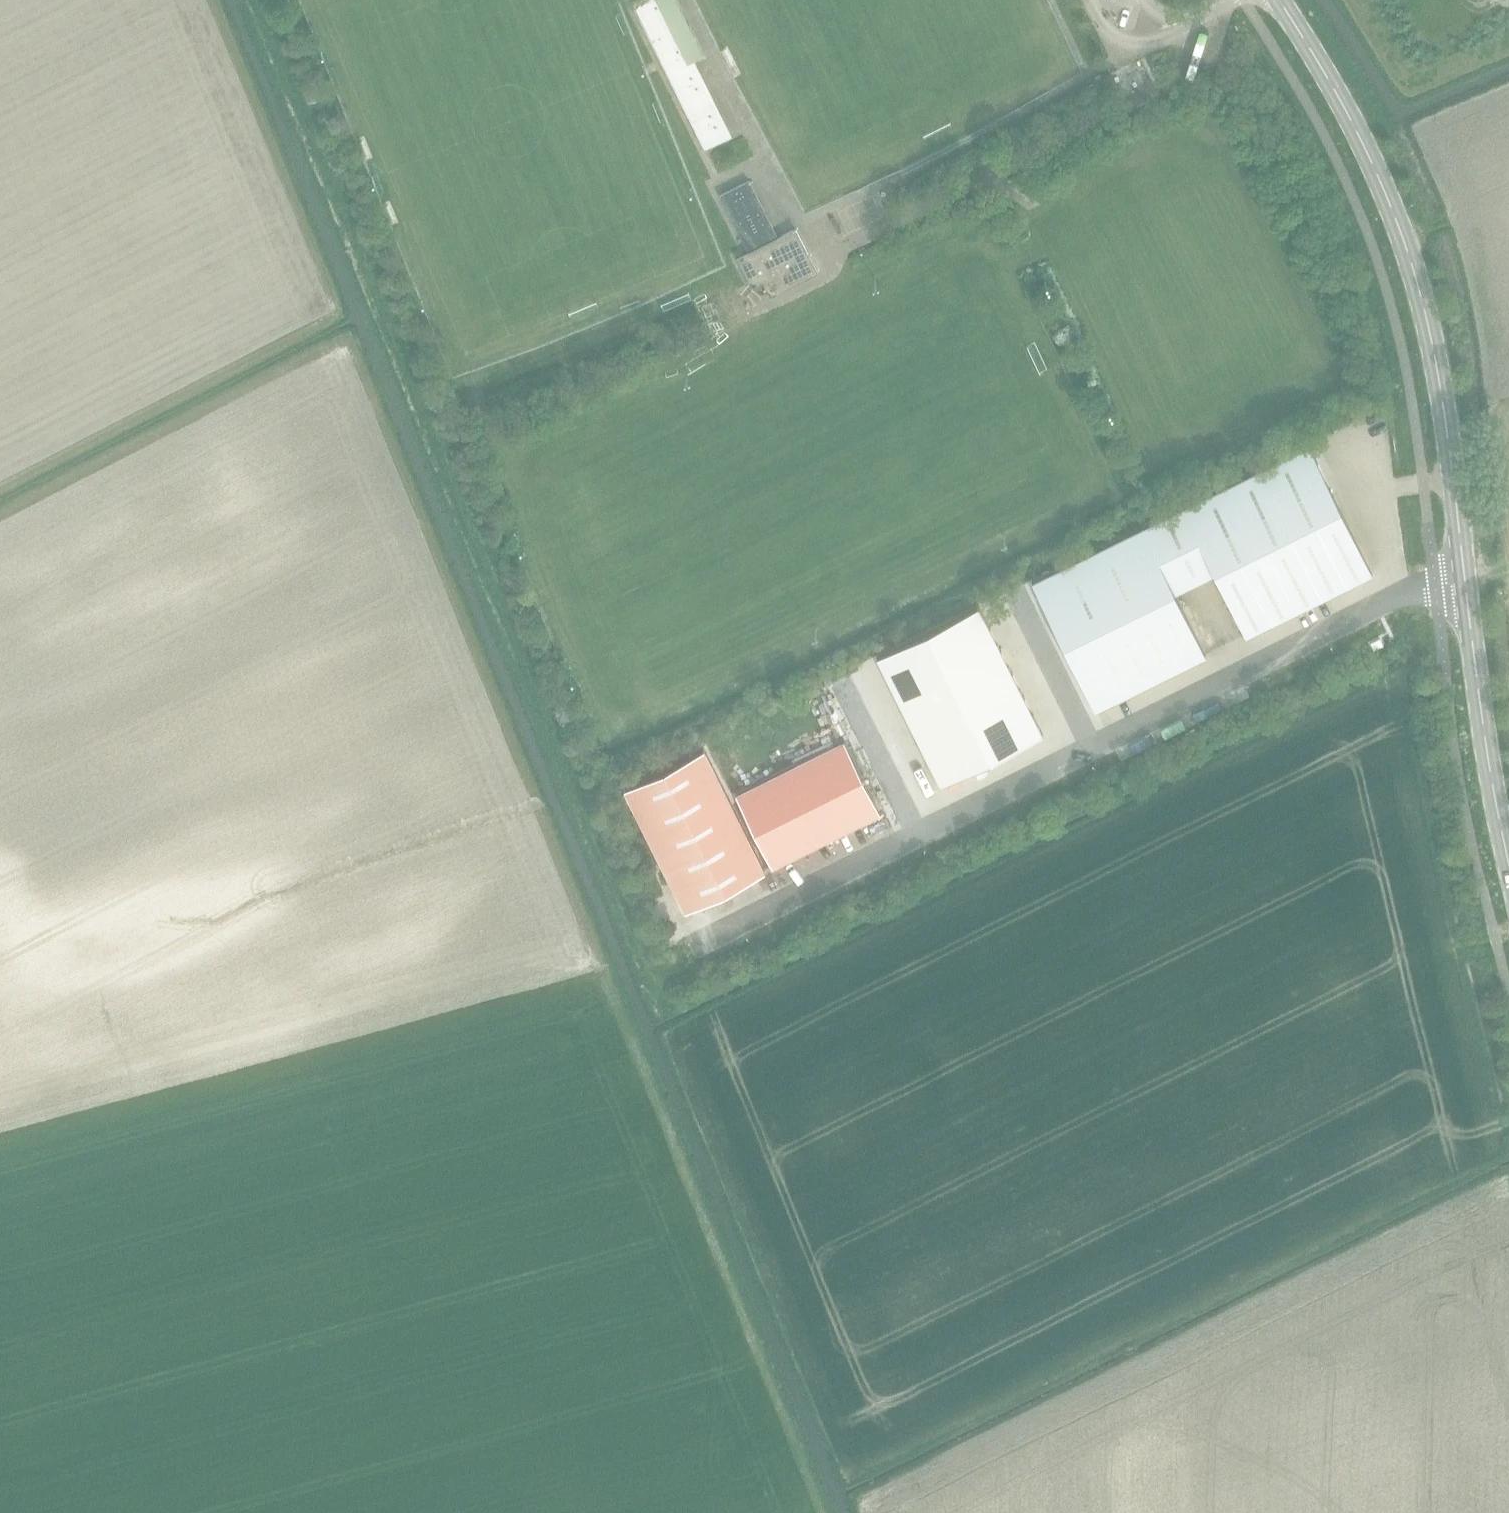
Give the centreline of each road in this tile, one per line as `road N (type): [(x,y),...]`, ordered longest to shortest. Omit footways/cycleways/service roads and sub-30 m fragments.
road 1 (secondary): [(1464,586),(1438,380),(1403,238),(1325,69),(1280,0)]
road 2 (unclassified): [(1464,586),(1394,597),(1085,746)]
road 3 (secondary): [(1508,865),(1464,586)]
road 4 (unclassified): [(915,829),(702,932)]
road 5 (unclassified): [(1085,746),(915,829)]
road 6 (unclassified): [(1016,606),(1085,746)]
road 7 (unclassified): [(852,694),(915,829)]

